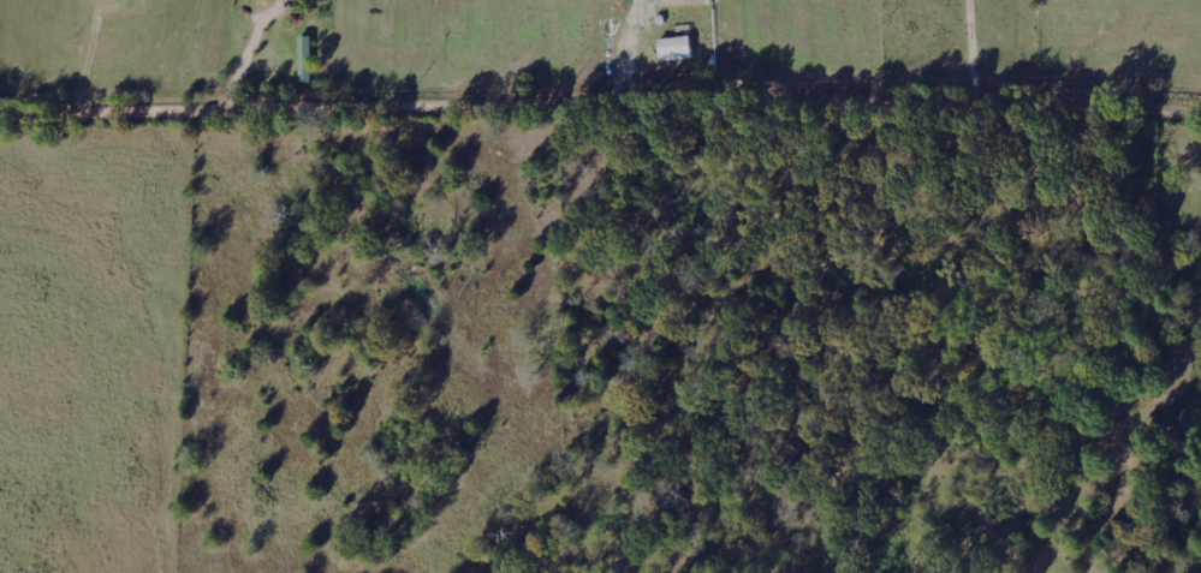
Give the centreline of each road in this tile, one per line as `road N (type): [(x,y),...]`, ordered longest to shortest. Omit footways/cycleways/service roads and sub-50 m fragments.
road 1 (residential): [(1200,113),(886,103),(0,118)]

